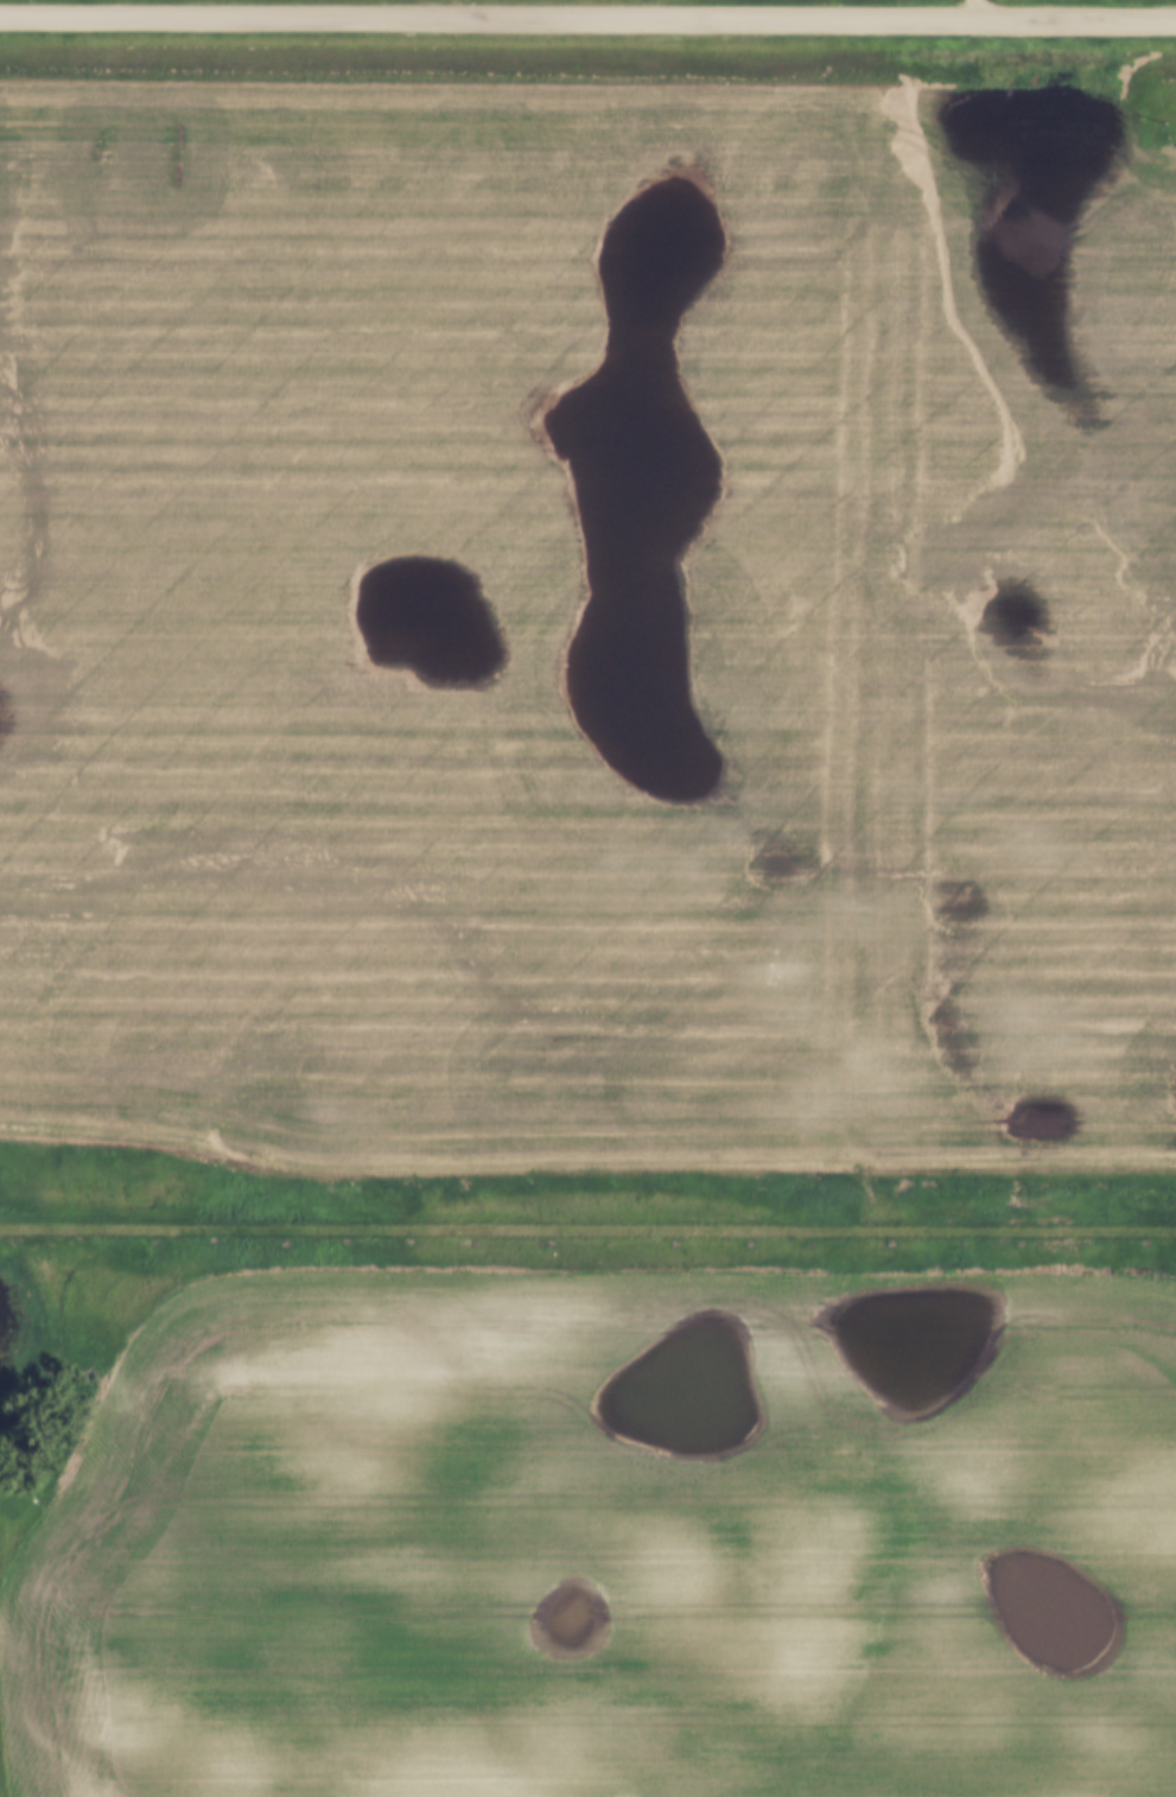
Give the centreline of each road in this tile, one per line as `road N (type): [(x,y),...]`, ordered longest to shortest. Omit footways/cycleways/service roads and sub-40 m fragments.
road 1 (tertiary): [(1175,25),(0,18)]

